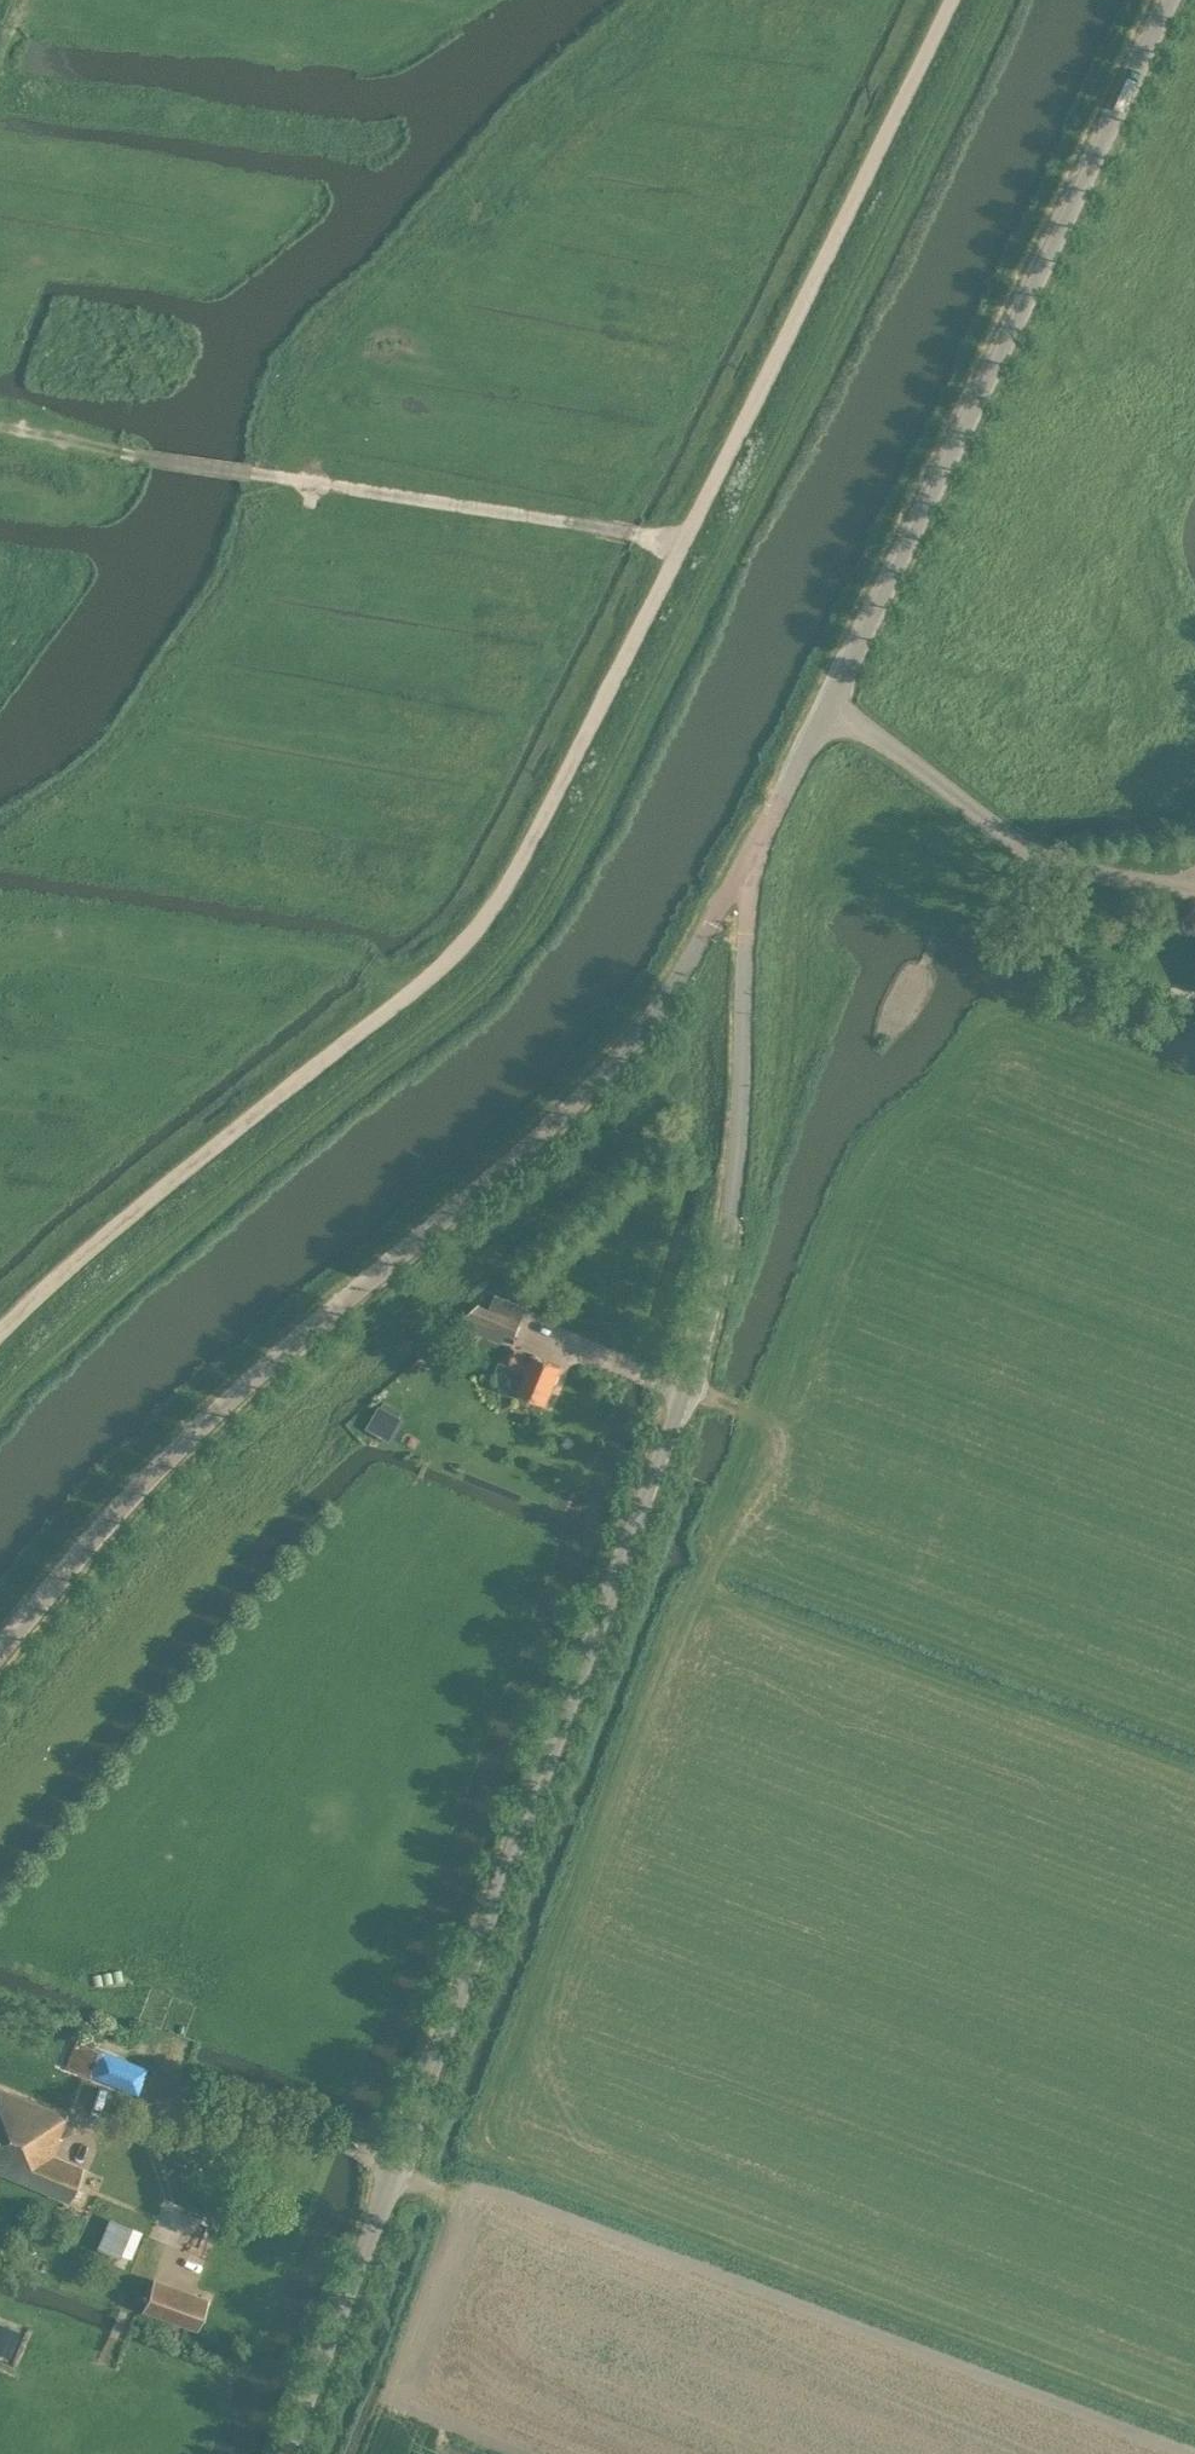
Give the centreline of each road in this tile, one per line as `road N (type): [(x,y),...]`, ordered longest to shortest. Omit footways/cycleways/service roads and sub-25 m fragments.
road 1 (unclassified): [(288,2453),(698,1377),(728,1264),(750,854)]
road 2 (track): [(0,1336),(76,1262),(407,993),(490,909),(591,732),(951,0)]
road 3 (unclassified): [(0,1660),(147,1477),(242,1384),(526,1155),(638,1042),(750,854)]
road 4 (unclassified): [(750,854),(829,711),(1163,0)]
road 5 (track): [(686,539),(140,453),(0,423)]

